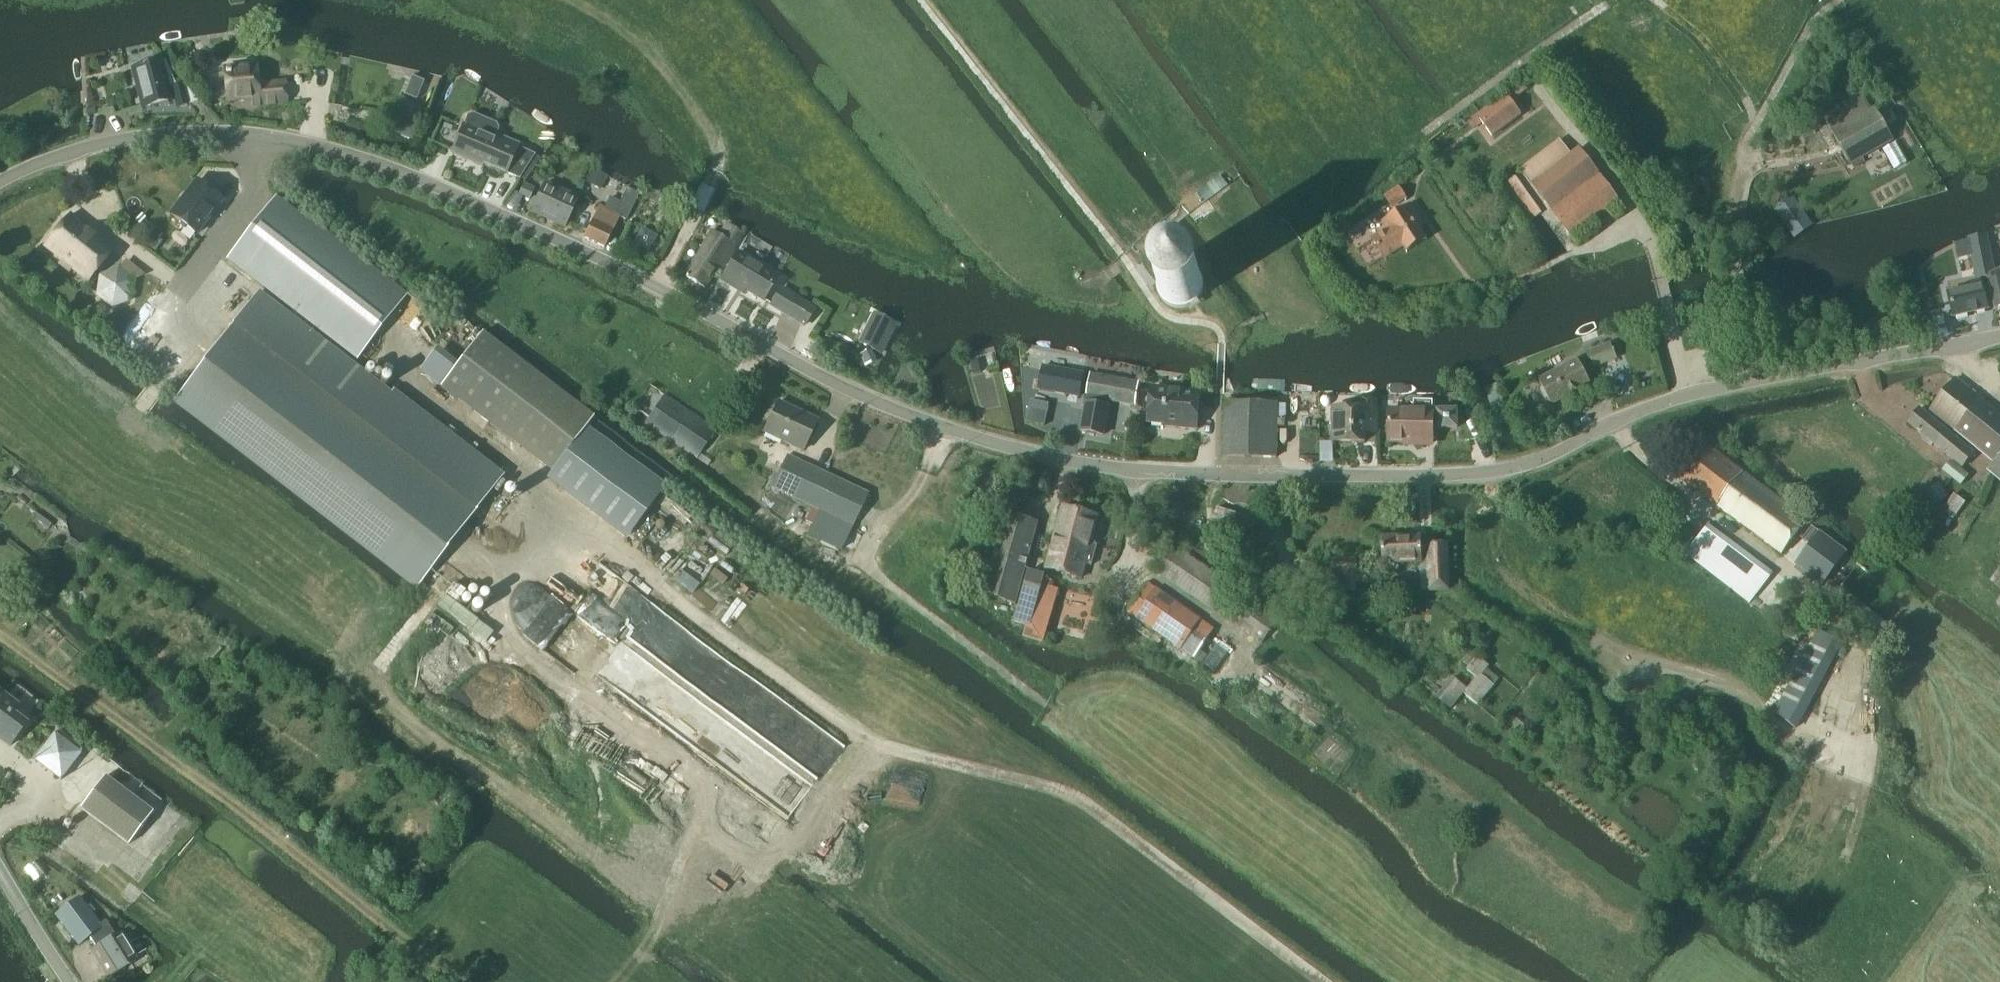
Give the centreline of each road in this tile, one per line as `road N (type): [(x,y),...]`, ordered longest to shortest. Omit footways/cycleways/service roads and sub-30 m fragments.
road 1 (tertiary): [(0,185),(122,143),(251,133),(315,147),(426,183),(639,278),(836,385),(992,446),(1142,471),(1506,472),(1632,415),(1999,339)]
road 2 (track): [(210,342),(465,536),(677,531),(868,649),(1310,981)]
road 3 (track): [(1330,920),(864,559),(948,429)]
road 4 (track): [(416,700),(0,430)]
road 5 (track): [(644,955),(716,787),(475,612)]
road 6 (track): [(657,287),(708,184),(714,139),(648,52),(569,0)]
road 7 (track): [(716,787),(722,775),(780,742),(868,649)]
road 8 (track): [(97,498),(191,326)]
road 9 (tertiary): [(71,981),(0,867)]

